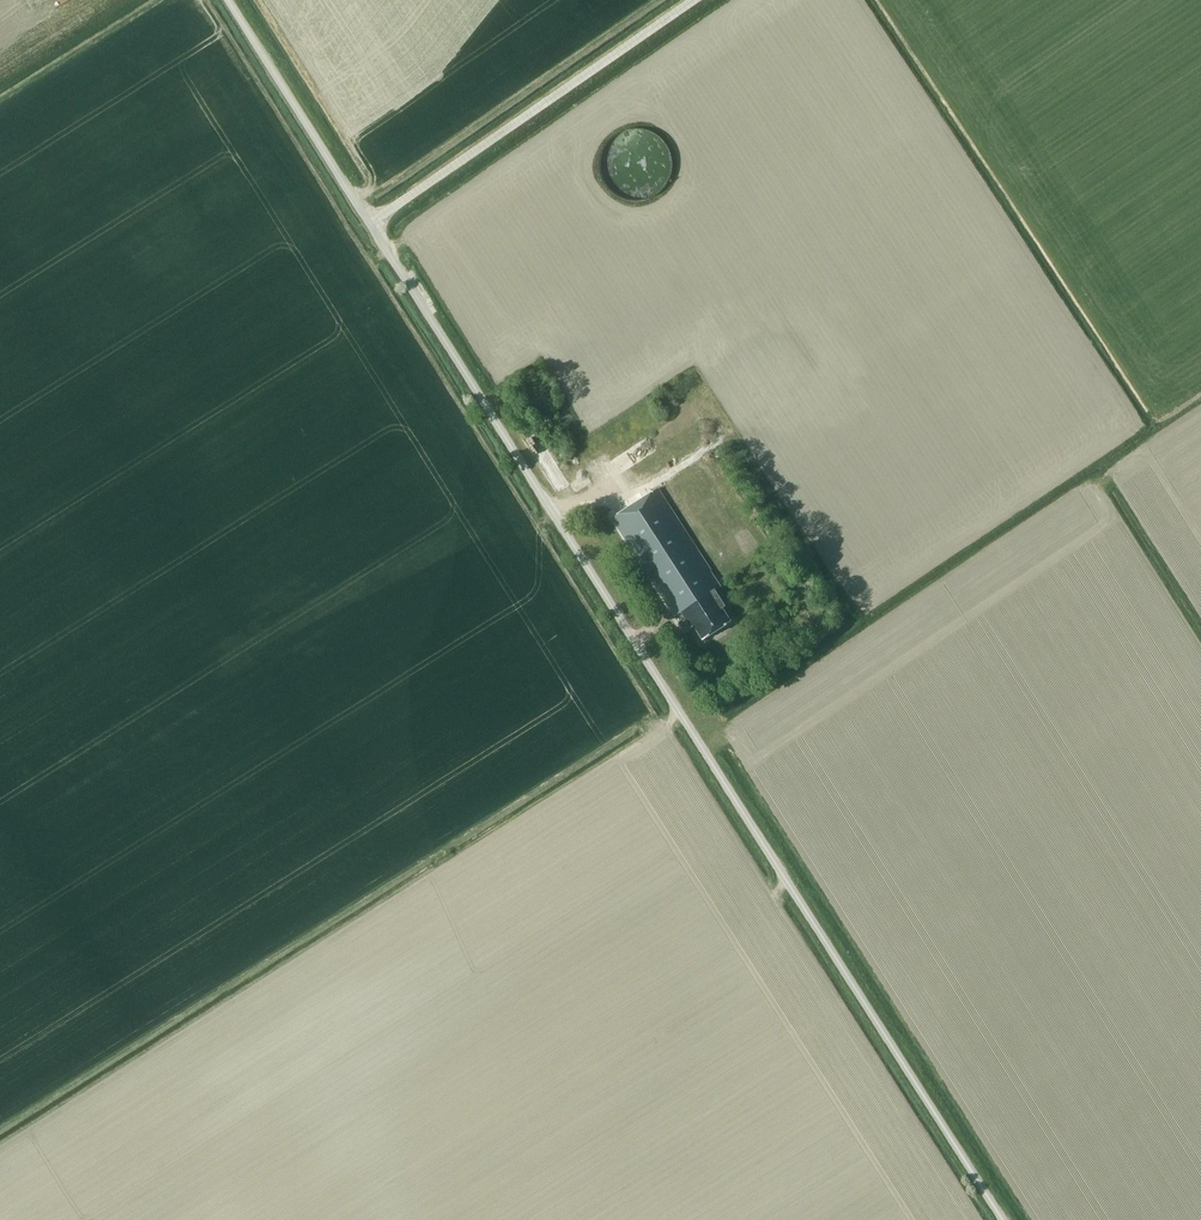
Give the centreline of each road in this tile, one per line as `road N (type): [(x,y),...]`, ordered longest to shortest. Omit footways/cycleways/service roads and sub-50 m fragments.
road 1 (unclassified): [(228,0),(1003,1219)]
road 2 (track): [(370,224),(696,0)]

